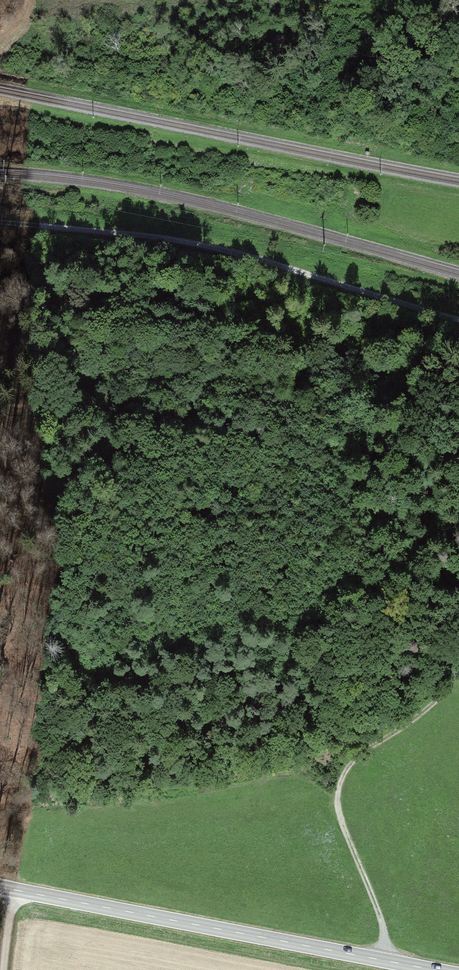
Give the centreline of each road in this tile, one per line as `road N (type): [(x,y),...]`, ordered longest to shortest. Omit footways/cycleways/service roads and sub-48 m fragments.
road 1 (track): [(458,617),(440,569),(421,547),(288,458),(216,429),(0,409)]
road 2 (track): [(0,221),(206,245),(458,325)]
road 3 (secondary): [(429,969),(0,887)]
road 4 (track): [(382,961),(378,915),(340,821),(340,784),(362,753),(435,702),(458,658)]

